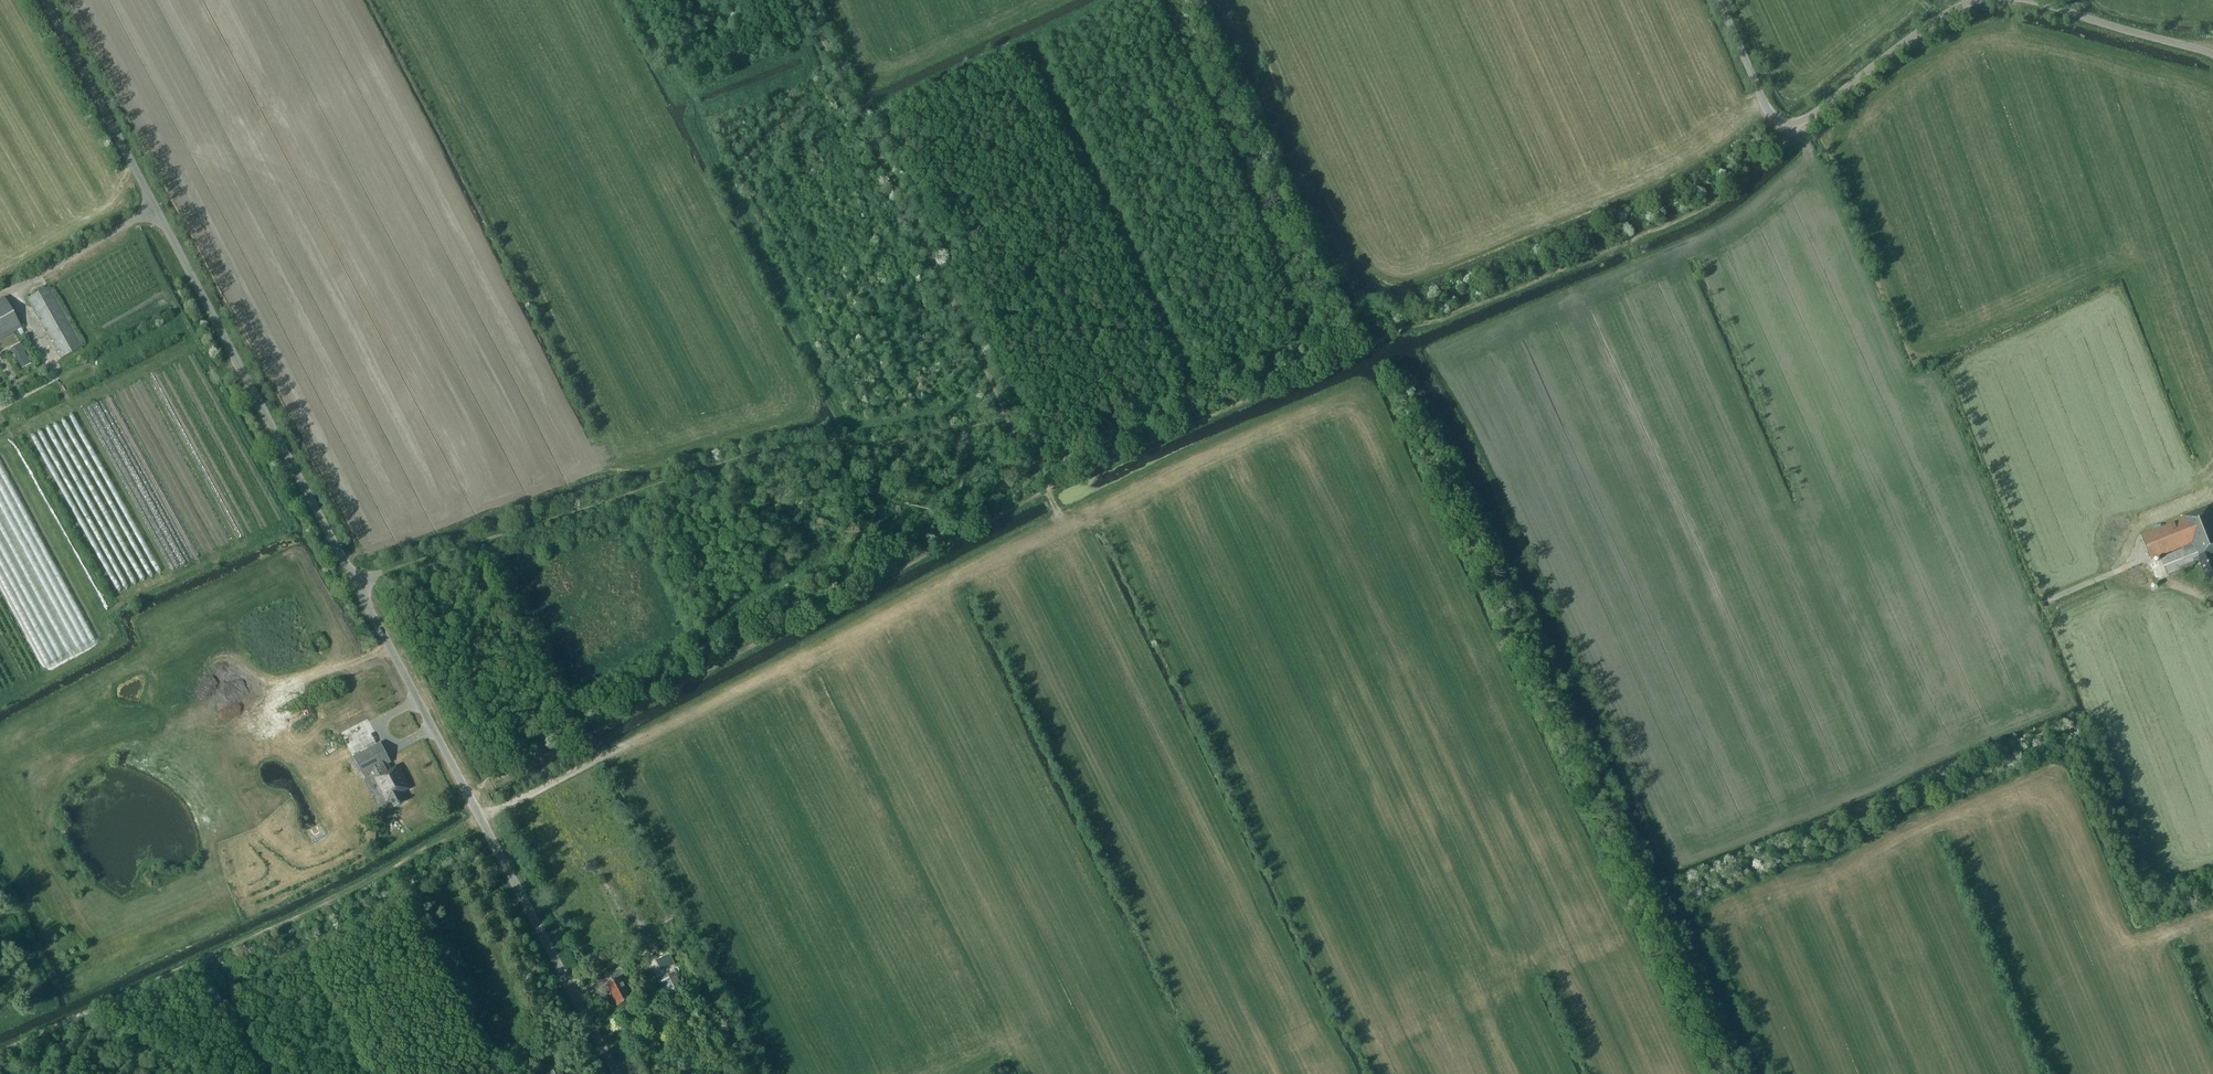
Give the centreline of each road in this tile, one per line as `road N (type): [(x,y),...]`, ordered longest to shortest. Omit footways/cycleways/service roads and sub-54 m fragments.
road 1 (unclassified): [(616,1073),(45,0)]
road 2 (track): [(356,582),(762,453),(862,446),(976,427),(1011,413),(801,0)]
road 3 (track): [(485,827),(457,834),(0,1058)]
road 4 (track): [(232,991),(403,900),(502,1073)]
road 5 (unclassified): [(1979,0),(1951,10),(1792,124),(1766,110),(1717,0)]
road 6 (unclassified): [(2212,57),(2021,0)]
road 7 (track): [(0,1028),(46,998),(0,903)]
road 8 (track): [(213,957),(279,1073)]

